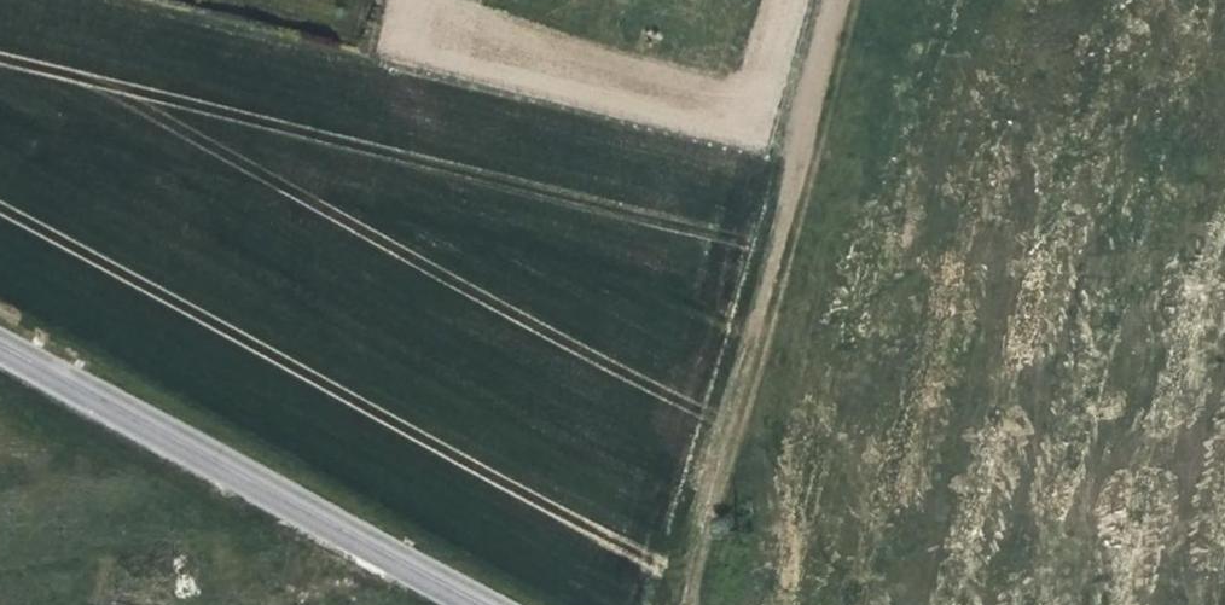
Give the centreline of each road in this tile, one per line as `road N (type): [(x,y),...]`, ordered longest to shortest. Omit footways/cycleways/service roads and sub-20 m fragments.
road 1 (track): [(856,0),(685,604)]
road 2 (tertiary): [(479,604),(0,355)]

